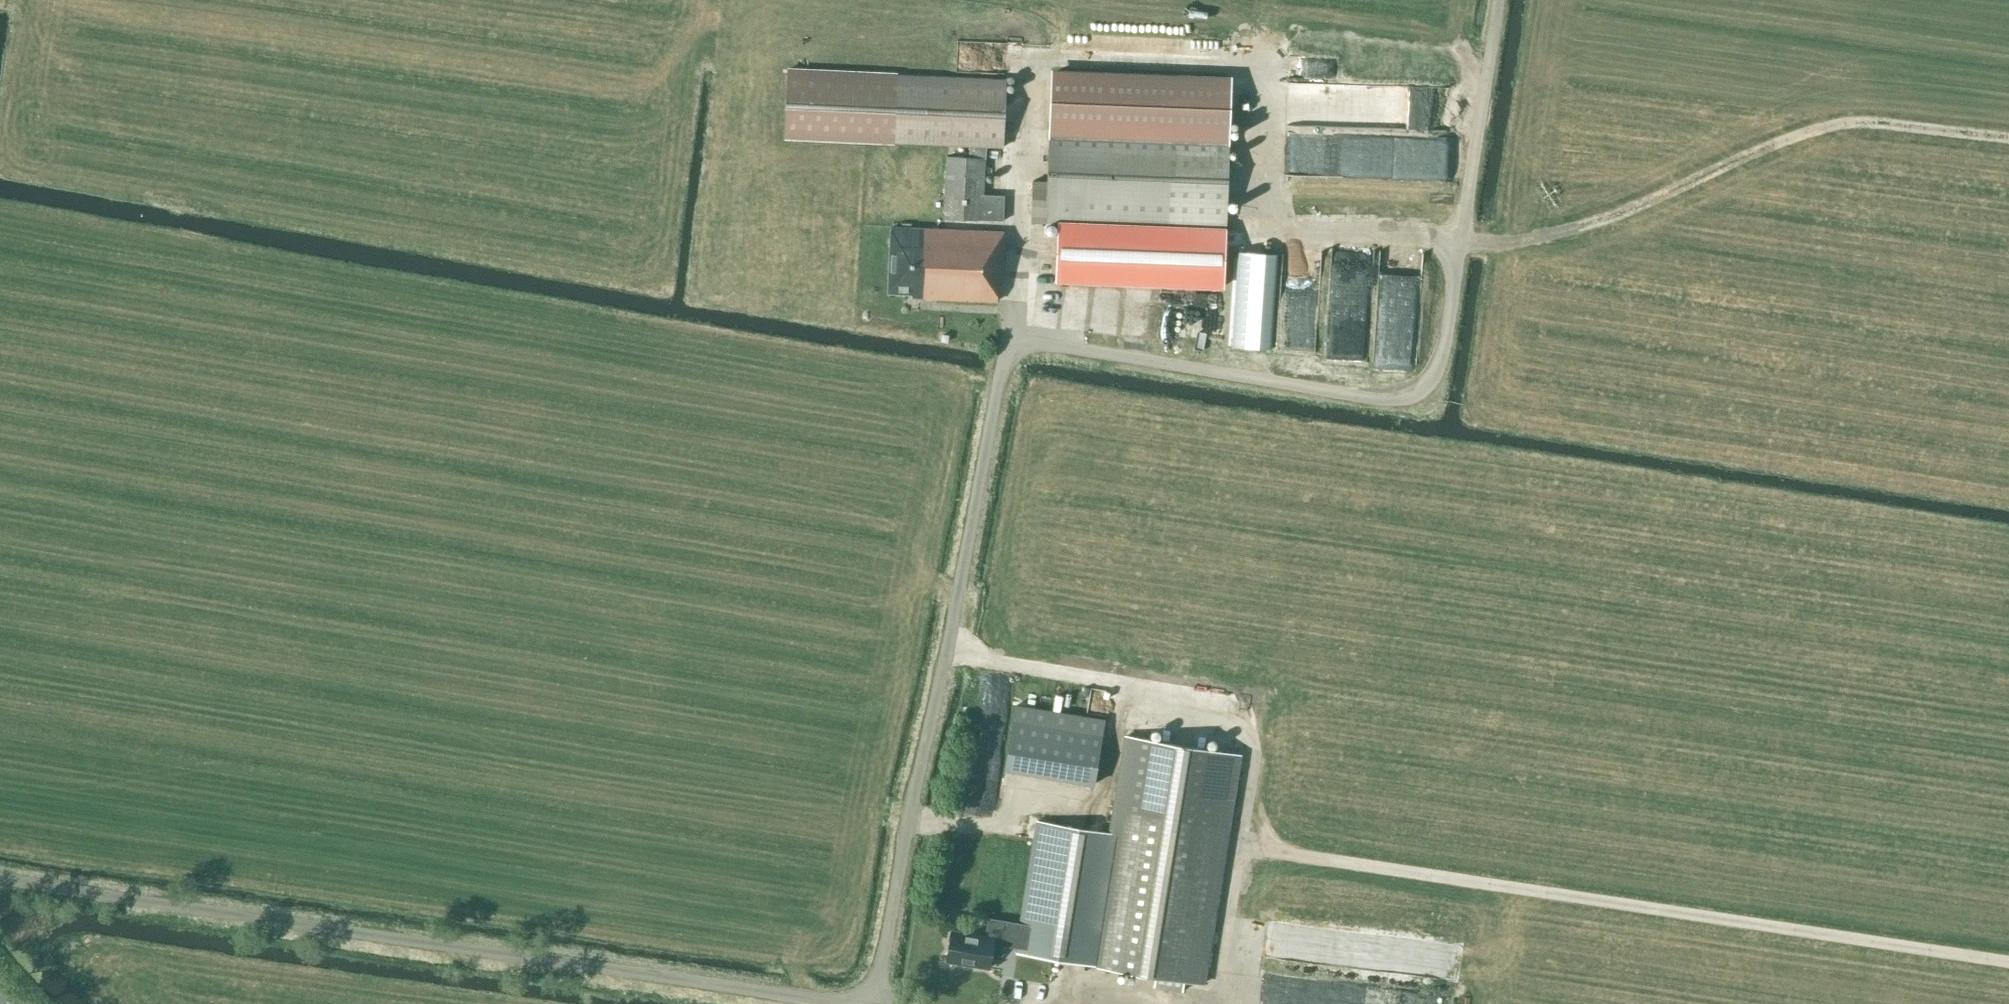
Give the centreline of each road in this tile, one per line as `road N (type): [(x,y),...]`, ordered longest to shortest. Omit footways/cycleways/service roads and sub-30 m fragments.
road 1 (residential): [(845,1003),(865,1002),(881,964),(1001,376),(1017,349),(1050,344),(1388,401),(1423,392),(1439,369),(1500,0)]
road 2 (residential): [(0,878),(840,1003)]
road 3 (track): [(1238,846),(2008,963)]
road 4 (track): [(1462,245),(1525,241),(1614,215),(1821,128),(1863,122),(2008,137)]

